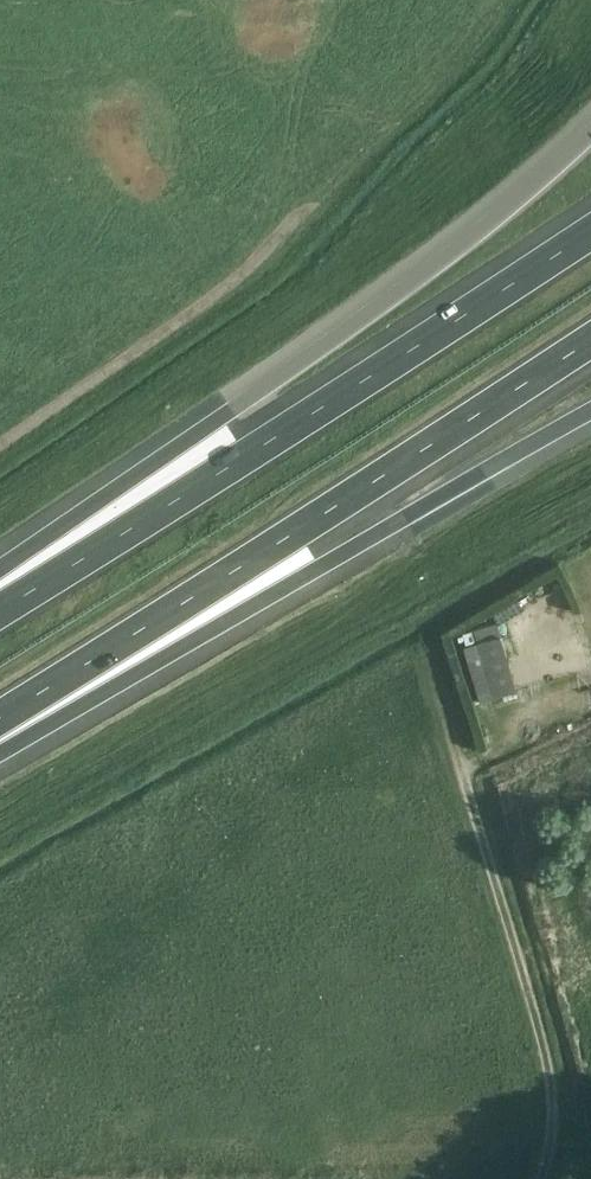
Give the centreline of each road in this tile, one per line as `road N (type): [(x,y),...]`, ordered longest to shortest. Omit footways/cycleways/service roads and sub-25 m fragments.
road 1 (motorway): [(590,138),(530,193),(238,407),(0,572)]
road 2 (motorway): [(0,717),(590,339)]
road 3 (motorway): [(590,234),(0,611)]
road 4 (motorway): [(0,744),(65,716),(590,416)]
road 5 (unclassified): [(524,1178),(549,1137),(560,1068),(437,645)]
road 6 (unclassified): [(0,443),(175,324),(306,209)]

